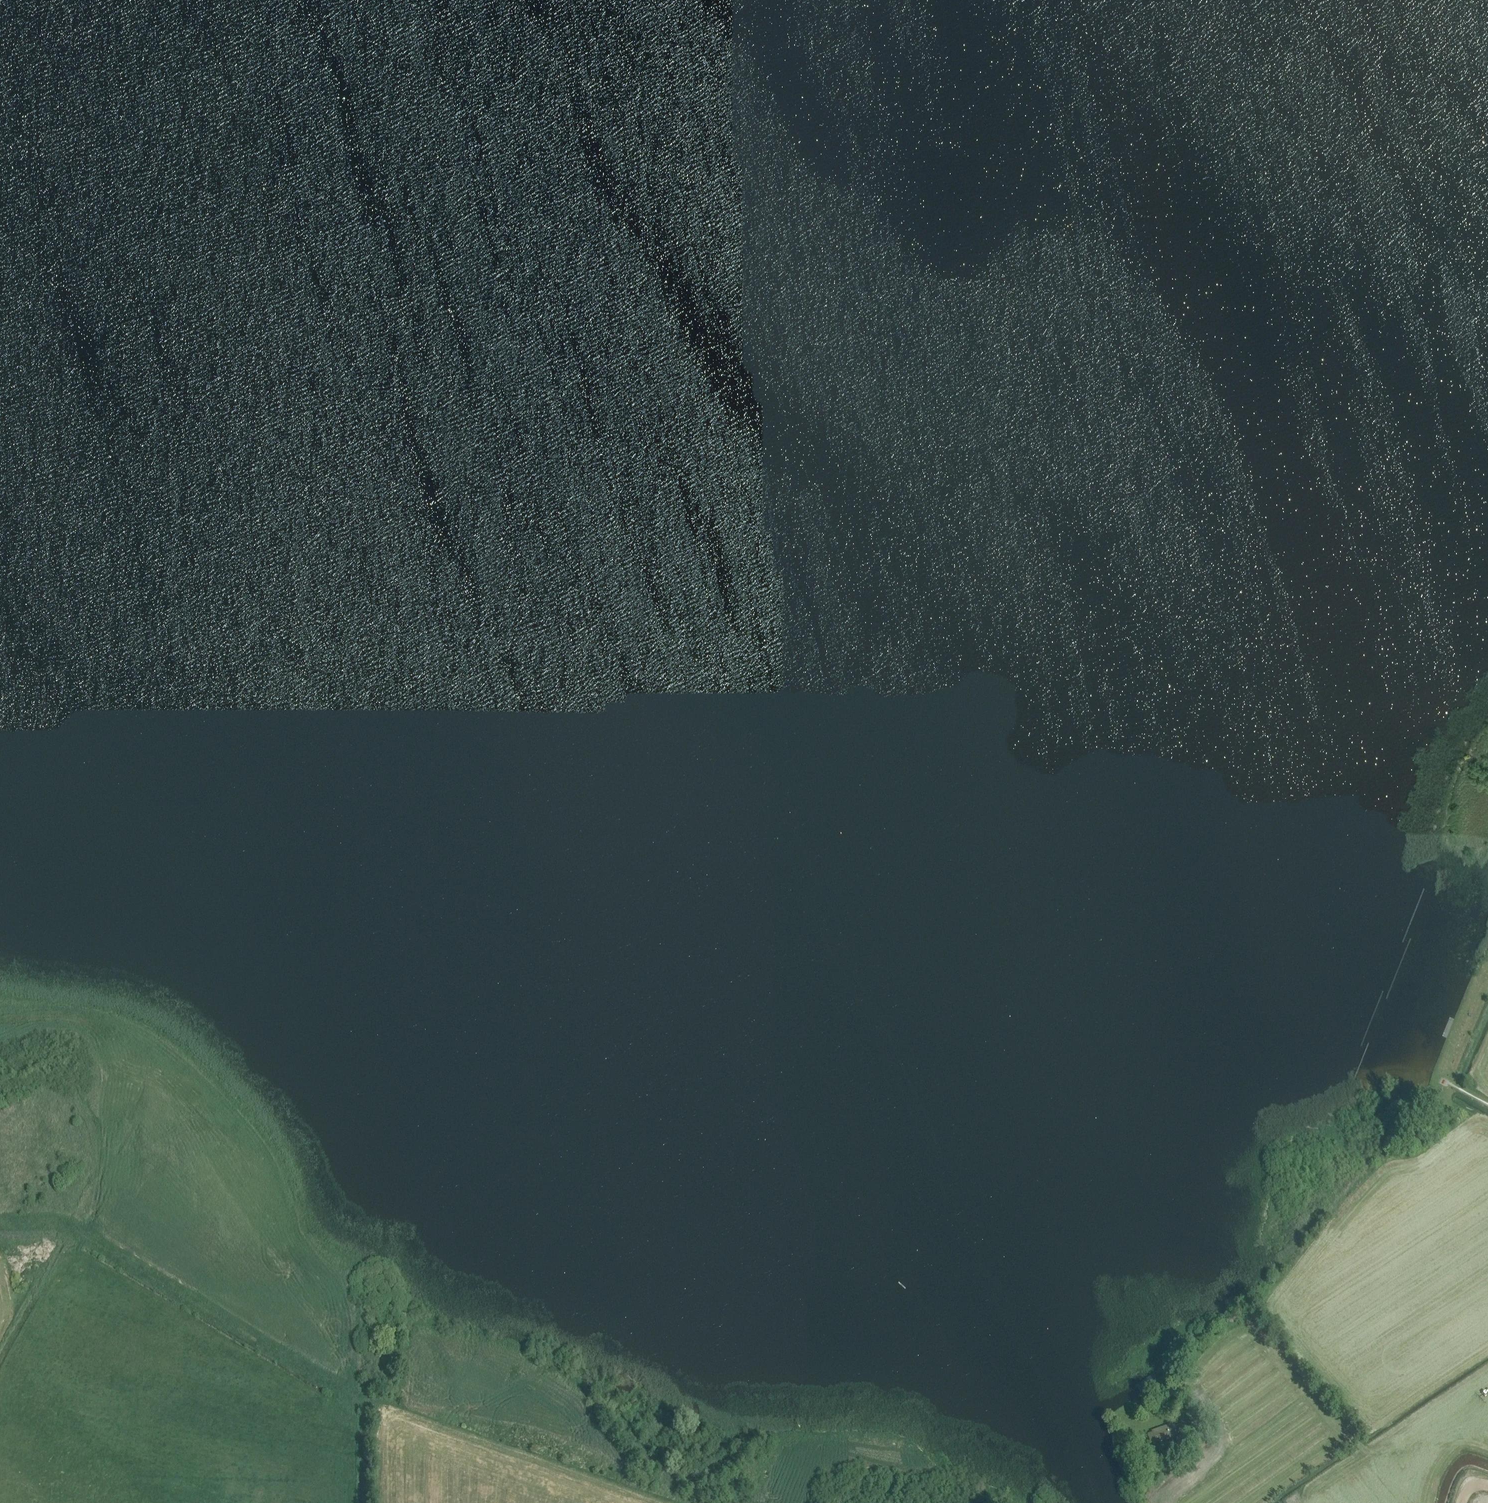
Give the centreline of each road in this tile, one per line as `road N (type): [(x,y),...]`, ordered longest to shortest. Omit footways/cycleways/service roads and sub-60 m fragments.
road 1 (track): [(1487,1453),(1463,1445),(1370,1452),(1241,1307),(1184,1392)]

